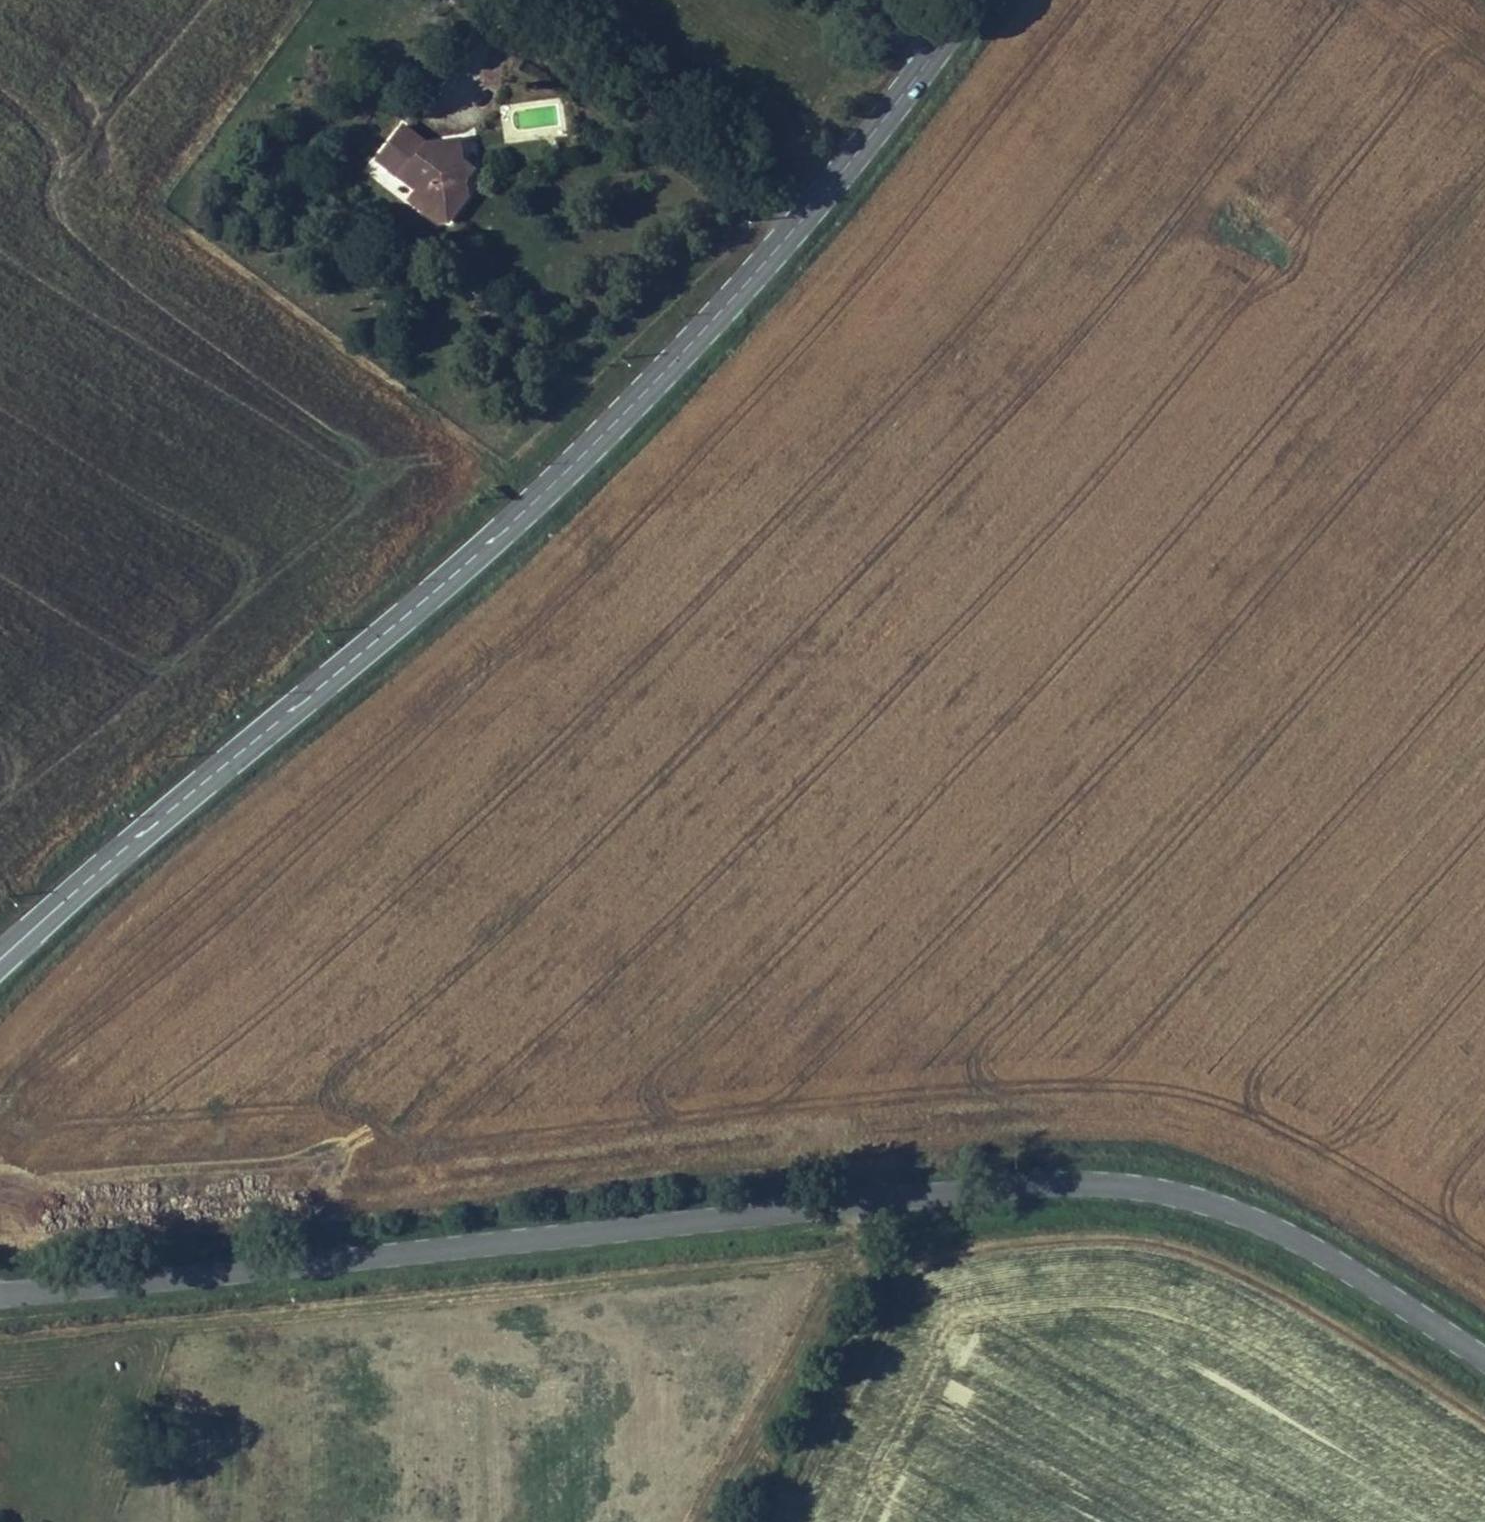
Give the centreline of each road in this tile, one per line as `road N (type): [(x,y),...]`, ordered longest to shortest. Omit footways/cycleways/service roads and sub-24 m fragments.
road 1 (unclassified): [(1484,1345),(1422,1304),(1196,1188),(1043,1172),(0,1288)]
road 2 (secondary): [(0,960),(498,536),(592,446),(771,256),(973,0)]

